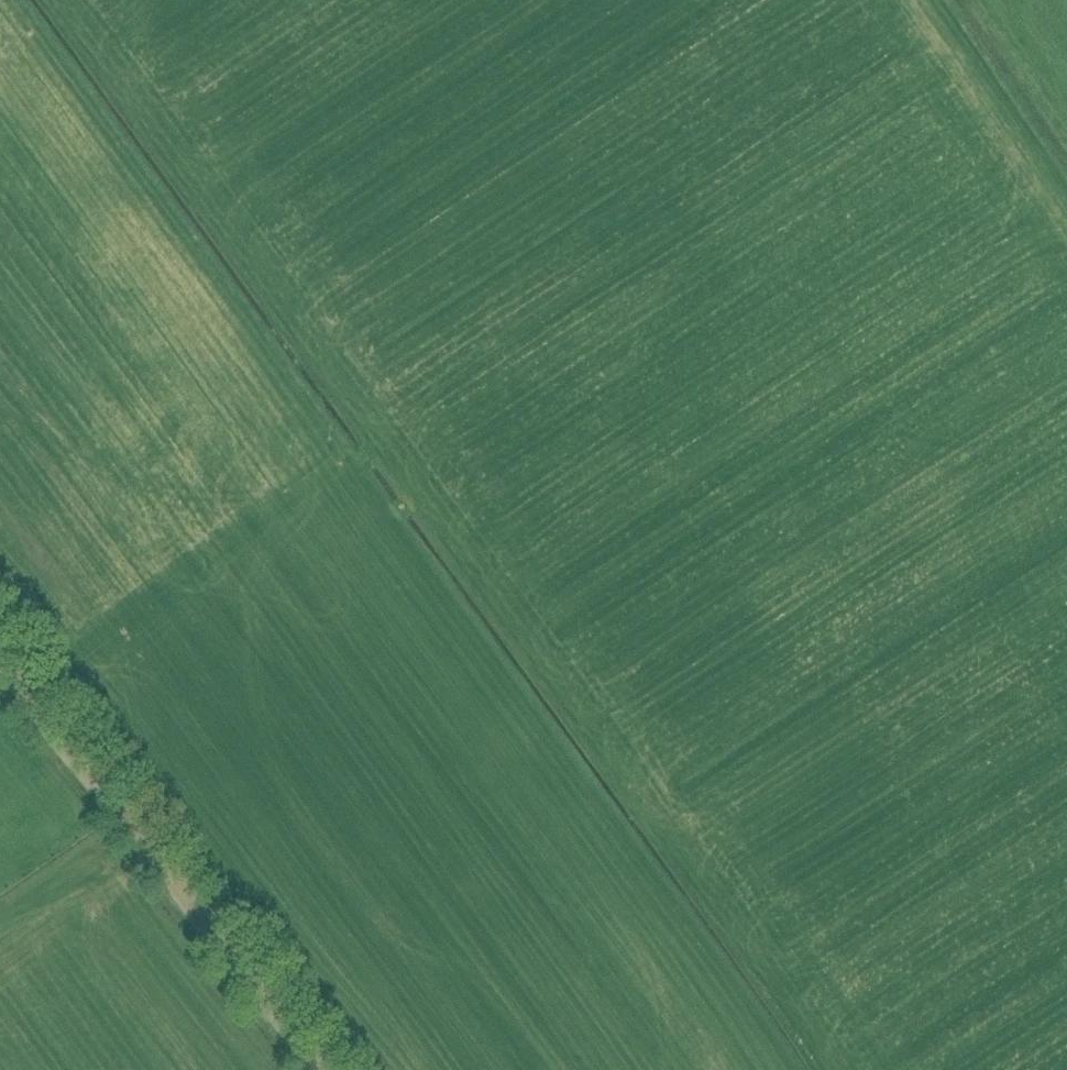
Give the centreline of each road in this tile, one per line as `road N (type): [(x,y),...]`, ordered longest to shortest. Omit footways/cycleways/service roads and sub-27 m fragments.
road 1 (track): [(323,1069),(0,661)]

